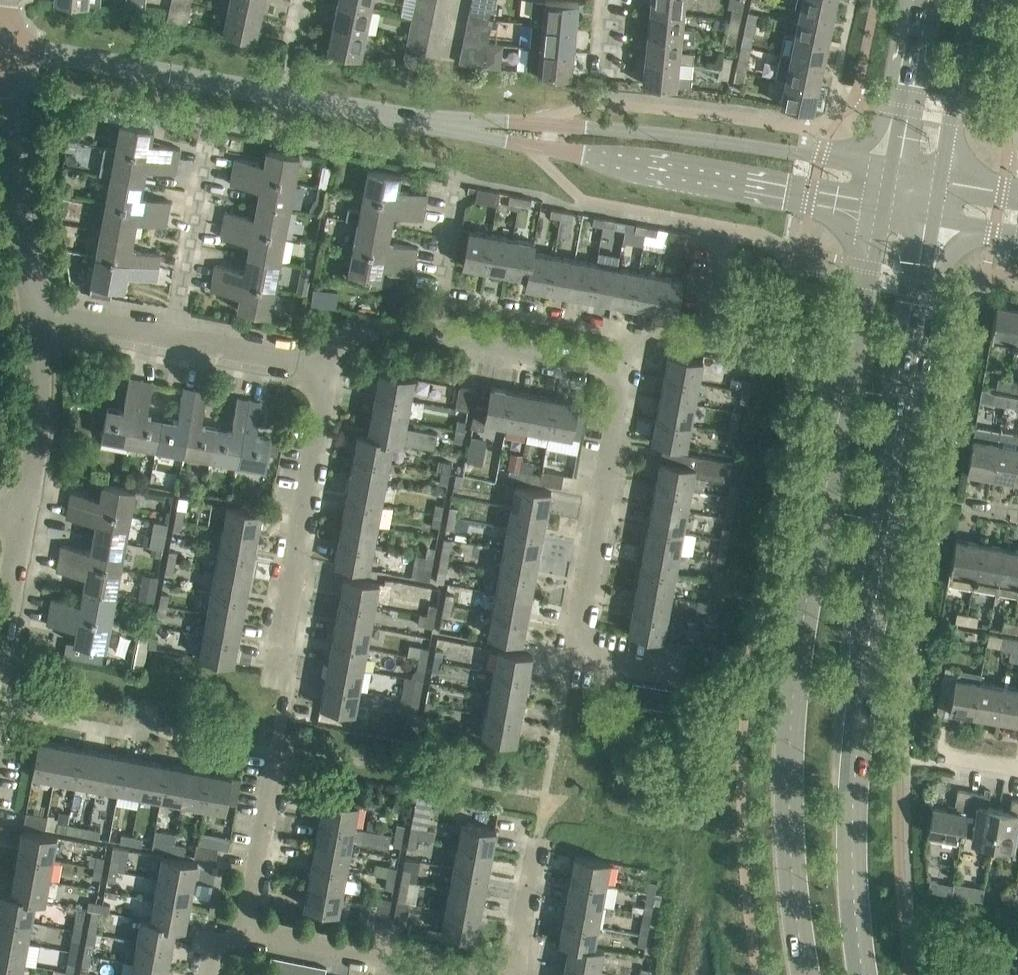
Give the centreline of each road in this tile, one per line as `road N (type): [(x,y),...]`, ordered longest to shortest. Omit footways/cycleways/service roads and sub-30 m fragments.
road 1 (tertiary): [(876,210),(788,730),(787,831),(805,974)]
road 2 (tertiary): [(864,974),(852,695),(932,222)]
road 3 (residential): [(245,928),(287,691),(281,666),(324,404),(323,367)]
road 4 (residential): [(426,120),(5,45)]
road 5 (unclassified): [(886,167),(539,123)]
road 6 (unclassified): [(535,146),(876,210)]
road 7 (residential): [(596,661),(578,642),(625,369)]
road 8 (residential): [(34,318),(3,85),(5,45)]
road 9 (residential): [(494,974),(245,928)]
road 10 (residential): [(23,520),(39,392),(34,318)]
road 11 (residential): [(175,338),(210,143)]
road 12 (residential): [(625,369),(433,333)]
road 13 (residential): [(633,331),(442,295)]
road 14 (tertiary): [(943,175),(972,0)]
road 15 (tertiary): [(915,0),(886,167)]
road 16 (residential): [(323,367),(175,338)]
road 17 (residential): [(515,974),(538,827)]
road 18 (residential): [(175,338),(34,318)]
road 19 (residential): [(0,645),(23,520)]
road 20 (residential): [(433,333),(386,326),(347,338),(323,367)]

